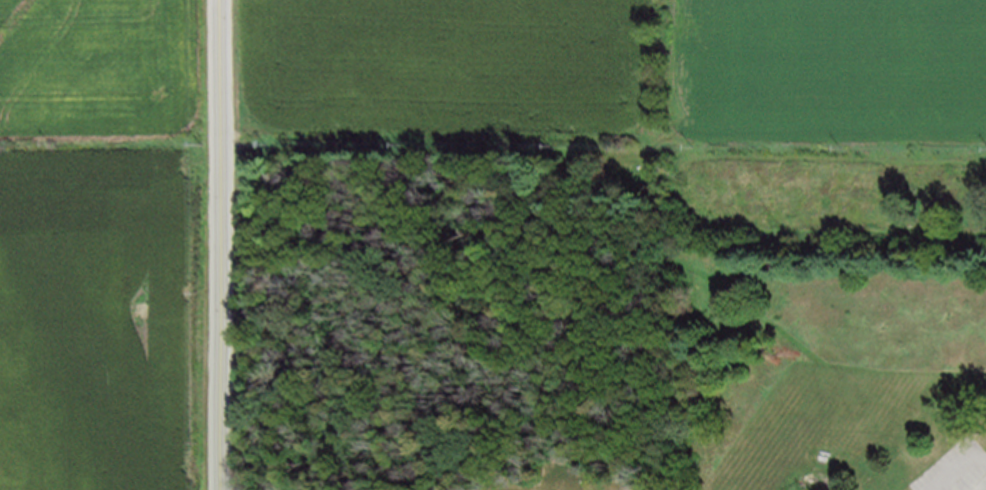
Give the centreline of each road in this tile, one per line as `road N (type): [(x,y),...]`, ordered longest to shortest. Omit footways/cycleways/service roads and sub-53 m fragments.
road 1 (secondary): [(223,489),(223,0)]

